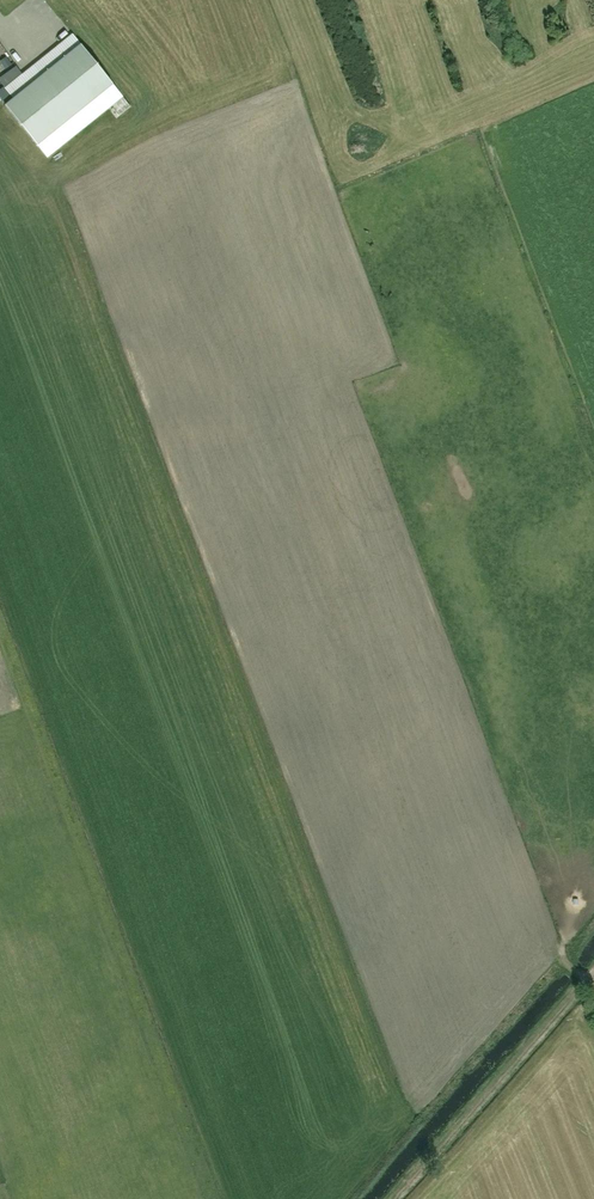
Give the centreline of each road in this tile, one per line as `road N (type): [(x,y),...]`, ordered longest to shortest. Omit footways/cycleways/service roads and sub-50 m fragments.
road 1 (track): [(390,1198),(593,968)]

